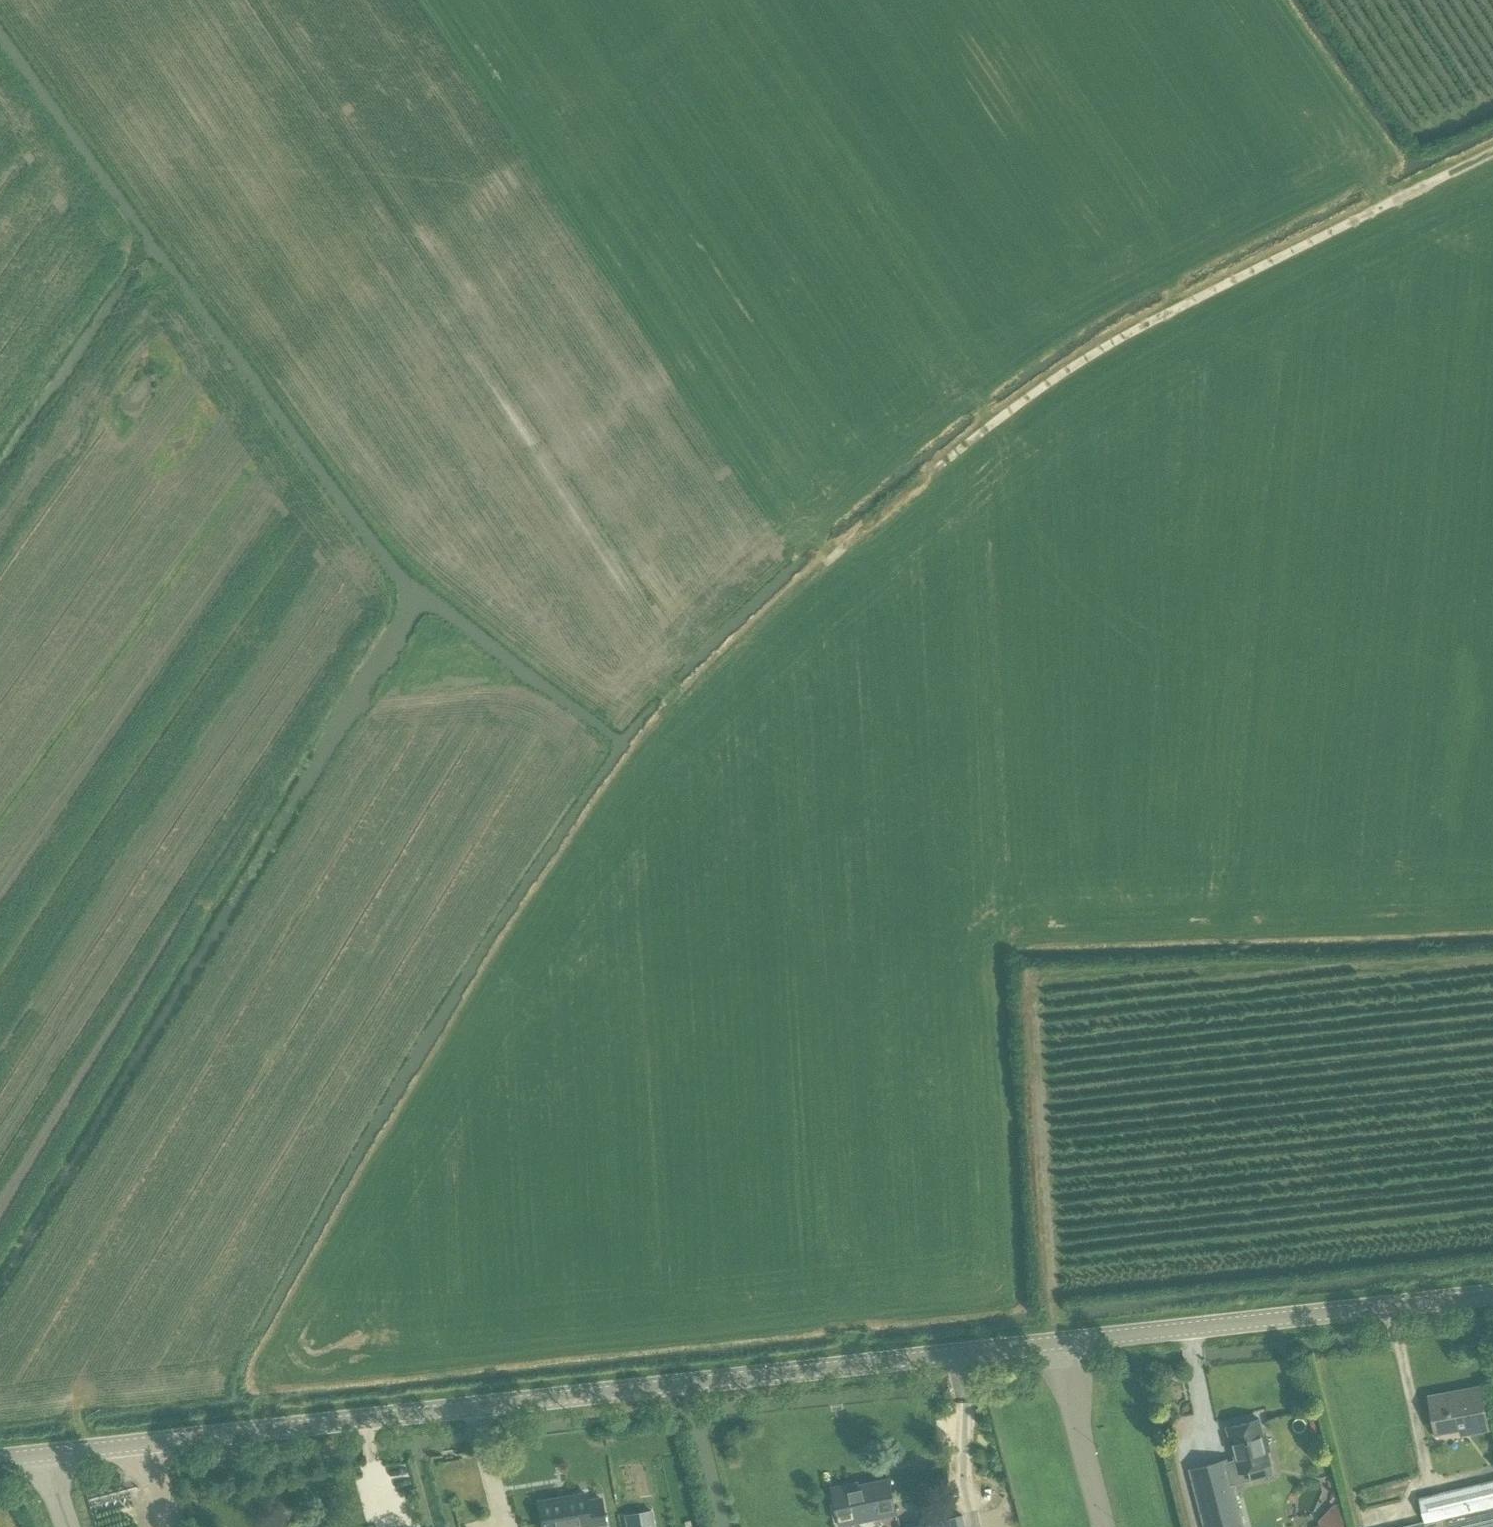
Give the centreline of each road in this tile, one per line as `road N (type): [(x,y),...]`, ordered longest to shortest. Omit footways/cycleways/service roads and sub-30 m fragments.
road 1 (tertiary): [(40,1450),(1492,1295)]
road 2 (track): [(1492,153),(1158,317),(1060,376),(910,494),(677,709)]

